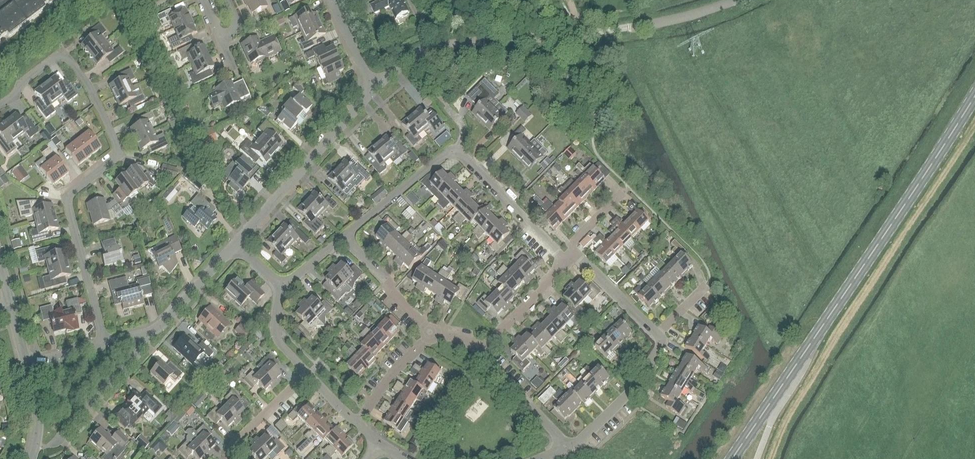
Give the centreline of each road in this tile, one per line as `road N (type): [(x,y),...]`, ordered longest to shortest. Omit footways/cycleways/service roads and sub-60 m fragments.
road 1 (secondary): [(733,458),(974,95)]
road 2 (residential): [(105,346),(70,211),(72,194),(115,157),(117,142),(61,54),(0,104)]
road 3 (residential): [(376,85),(429,50),(583,34)]
road 4 (residential): [(236,247),(376,85)]
road 5 (residential): [(570,258),(457,153)]
road 6 (residential): [(566,450),(641,380),(658,338)]
road 7 (residential): [(52,446),(145,345),(141,337)]
road 8 (residential): [(341,239),(457,153)]
road 9 (residential): [(566,450),(477,351)]
road 10 (residential): [(477,351),(520,317),(570,258)]
road 11 (residential): [(141,337),(236,247)]
road 12 (residential): [(429,335),(341,239)]
road 13 (residential): [(658,338),(585,263),(570,258)]

